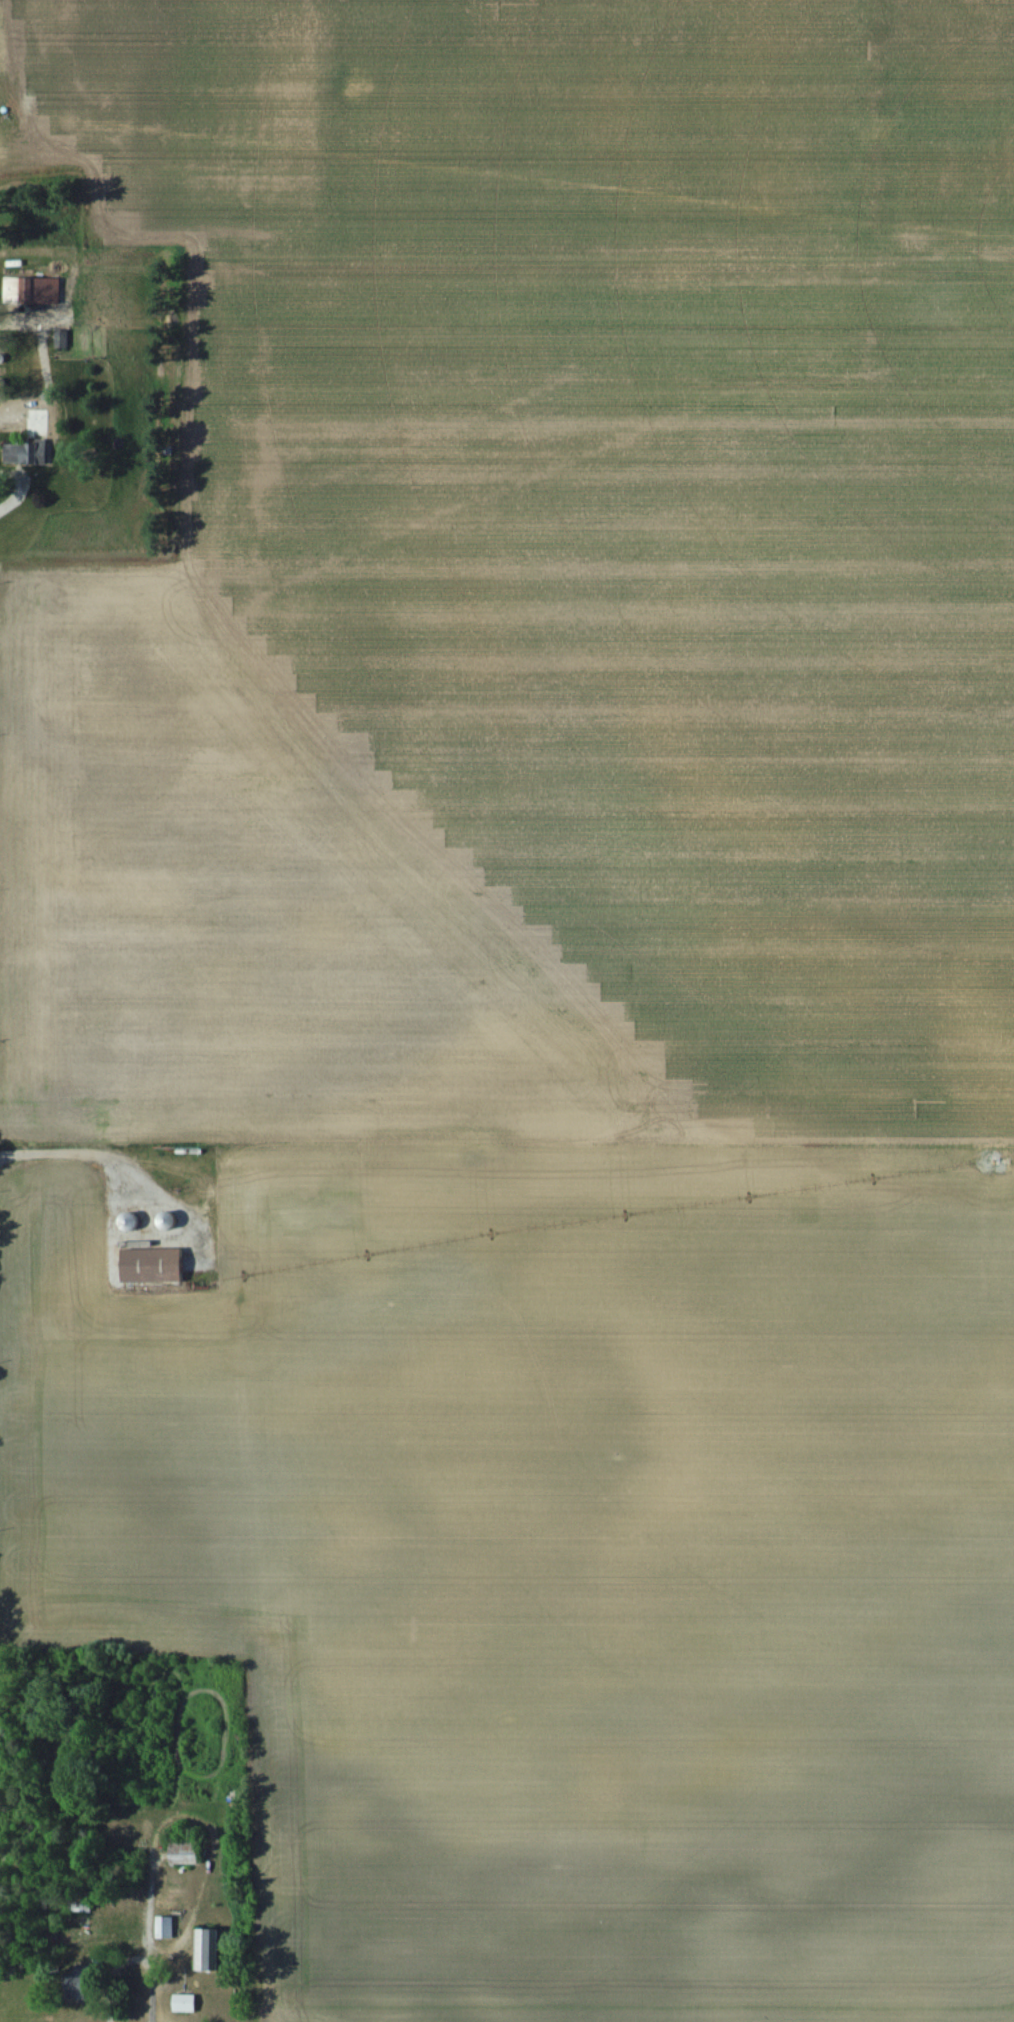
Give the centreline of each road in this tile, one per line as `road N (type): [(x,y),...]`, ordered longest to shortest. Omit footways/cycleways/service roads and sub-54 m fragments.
road 1 (residential): [(0,417),(48,418),(56,441),(49,466),(0,475)]

